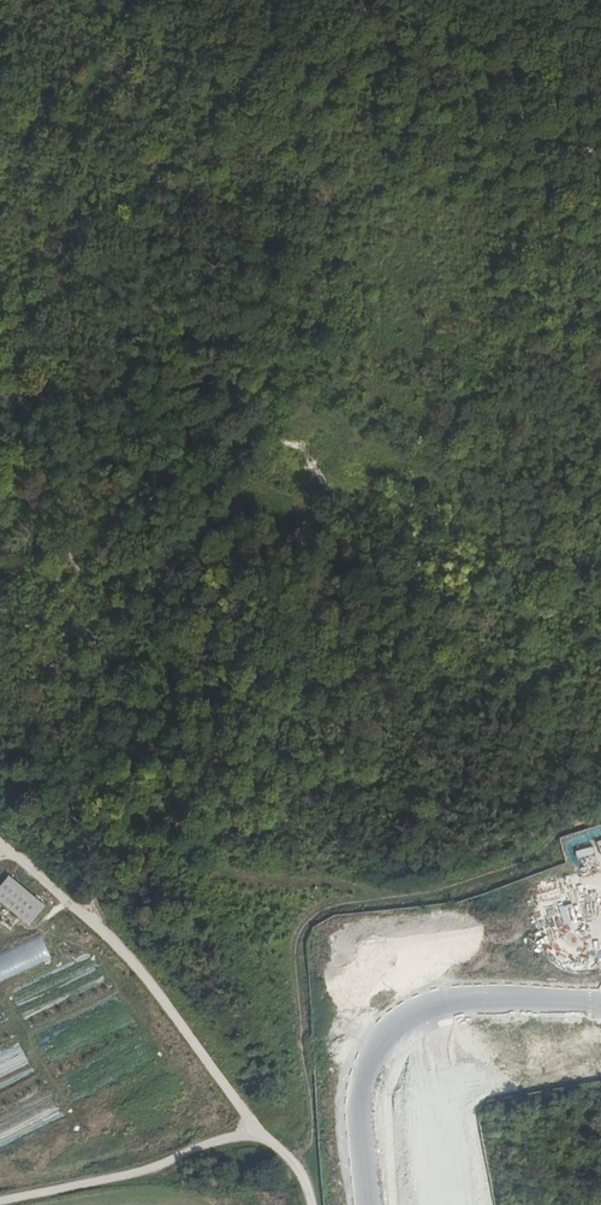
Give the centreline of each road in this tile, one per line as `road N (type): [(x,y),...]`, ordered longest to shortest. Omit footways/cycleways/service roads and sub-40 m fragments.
road 1 (track): [(311,1204),(293,1158),(250,1123),(132,960),(0,840)]
road 2 (track): [(92,921),(91,842),(71,808),(74,792),(165,697),(186,565),(239,506)]
road 3 (track): [(371,0),(439,67),(600,159)]
road 4 (track): [(0,1201),(157,1169),(229,1137),(265,1137)]
road 5 (track): [(432,90),(386,141),(333,130),(270,74),(243,70)]
road 6 (track): [(239,506),(187,481),(142,503),(115,575),(101,581)]

